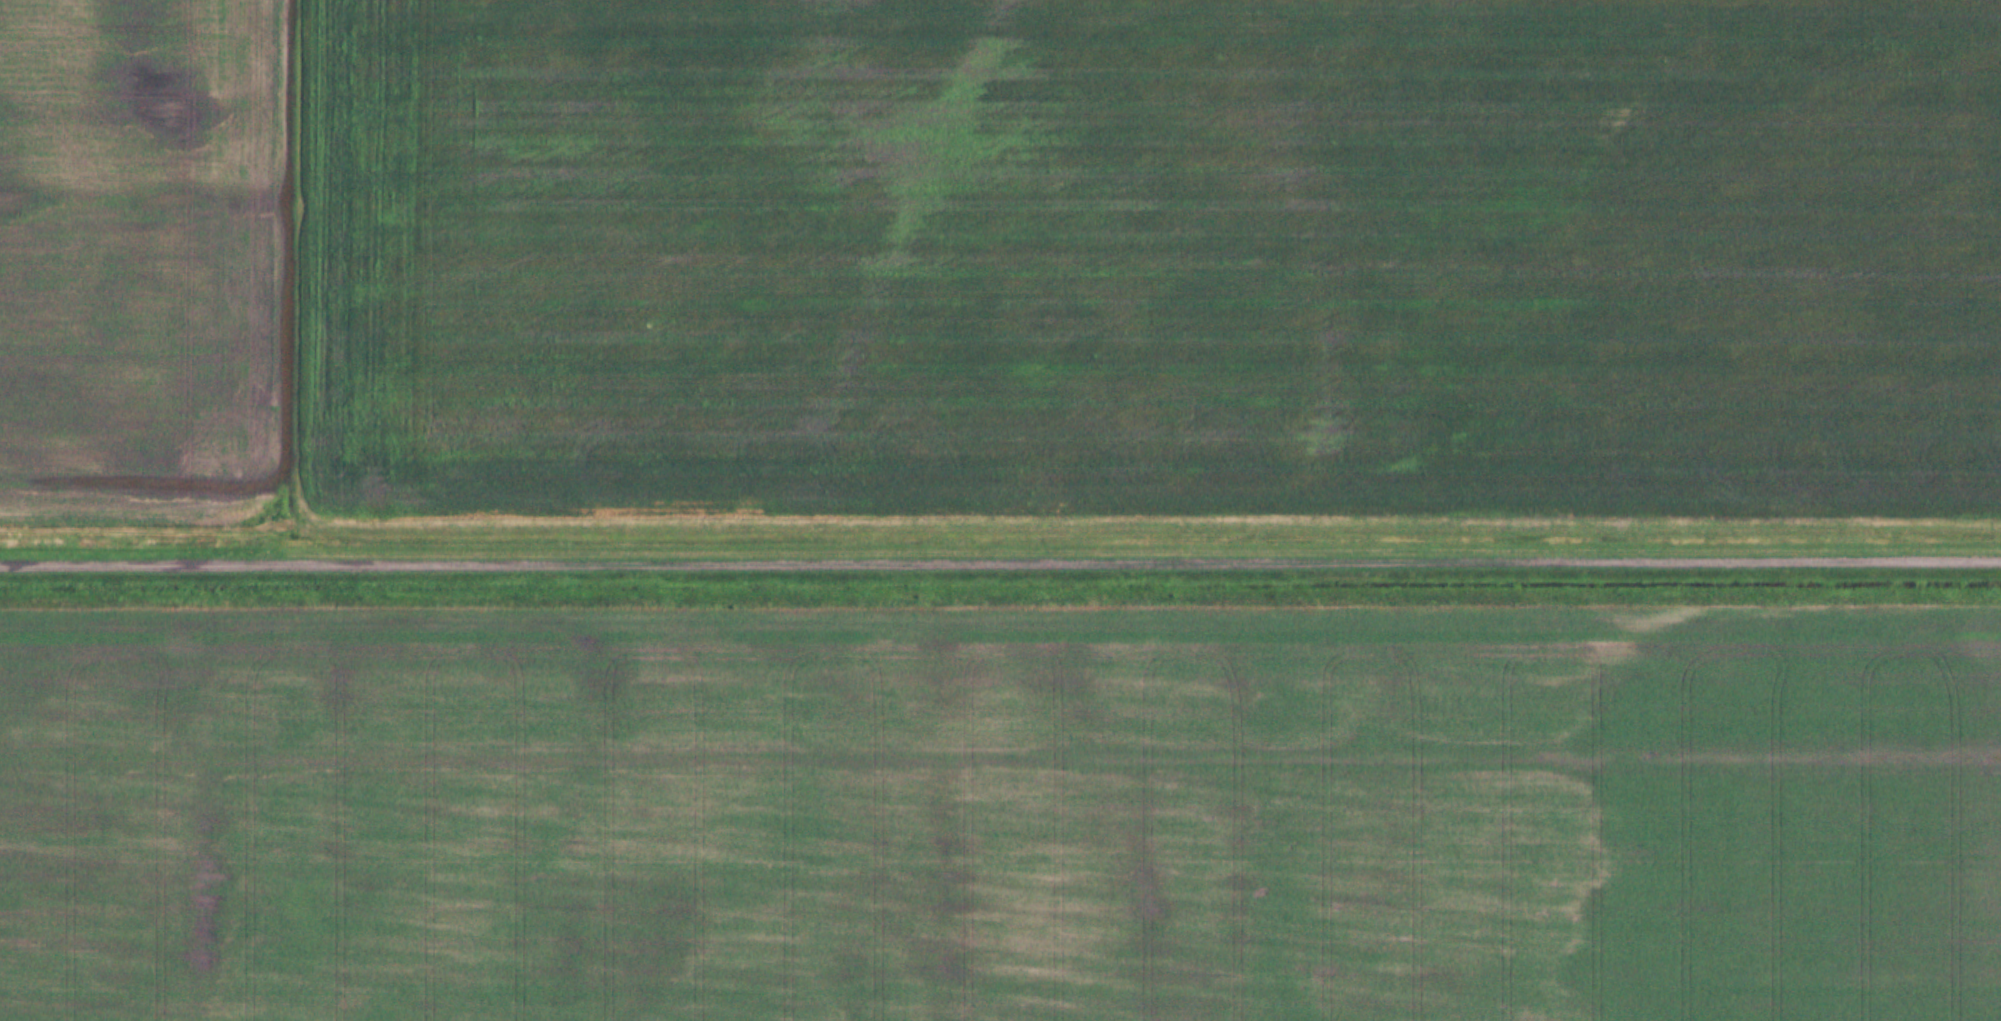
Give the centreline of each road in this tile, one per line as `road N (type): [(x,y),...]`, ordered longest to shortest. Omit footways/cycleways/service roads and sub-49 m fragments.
road 1 (track): [(2000,558),(0,565)]

